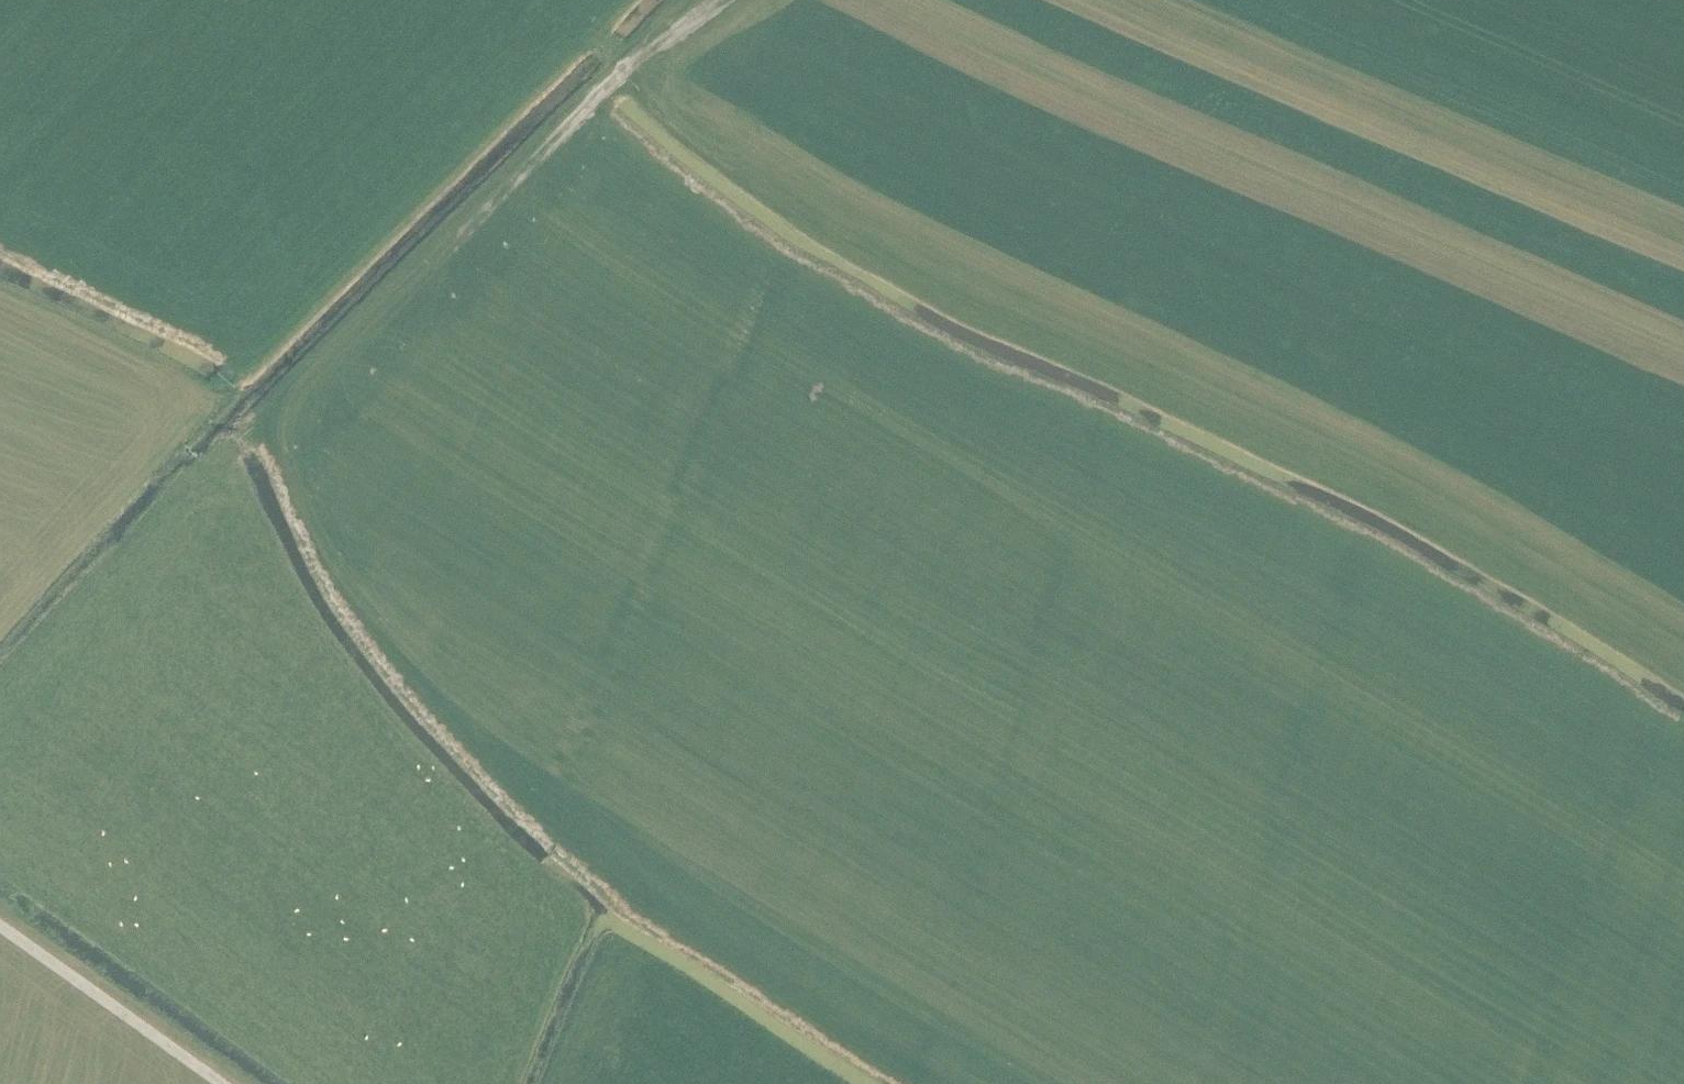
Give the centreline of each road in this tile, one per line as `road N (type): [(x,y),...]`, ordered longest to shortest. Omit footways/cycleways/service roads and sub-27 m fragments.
road 1 (track): [(0,928),(219,1083)]

